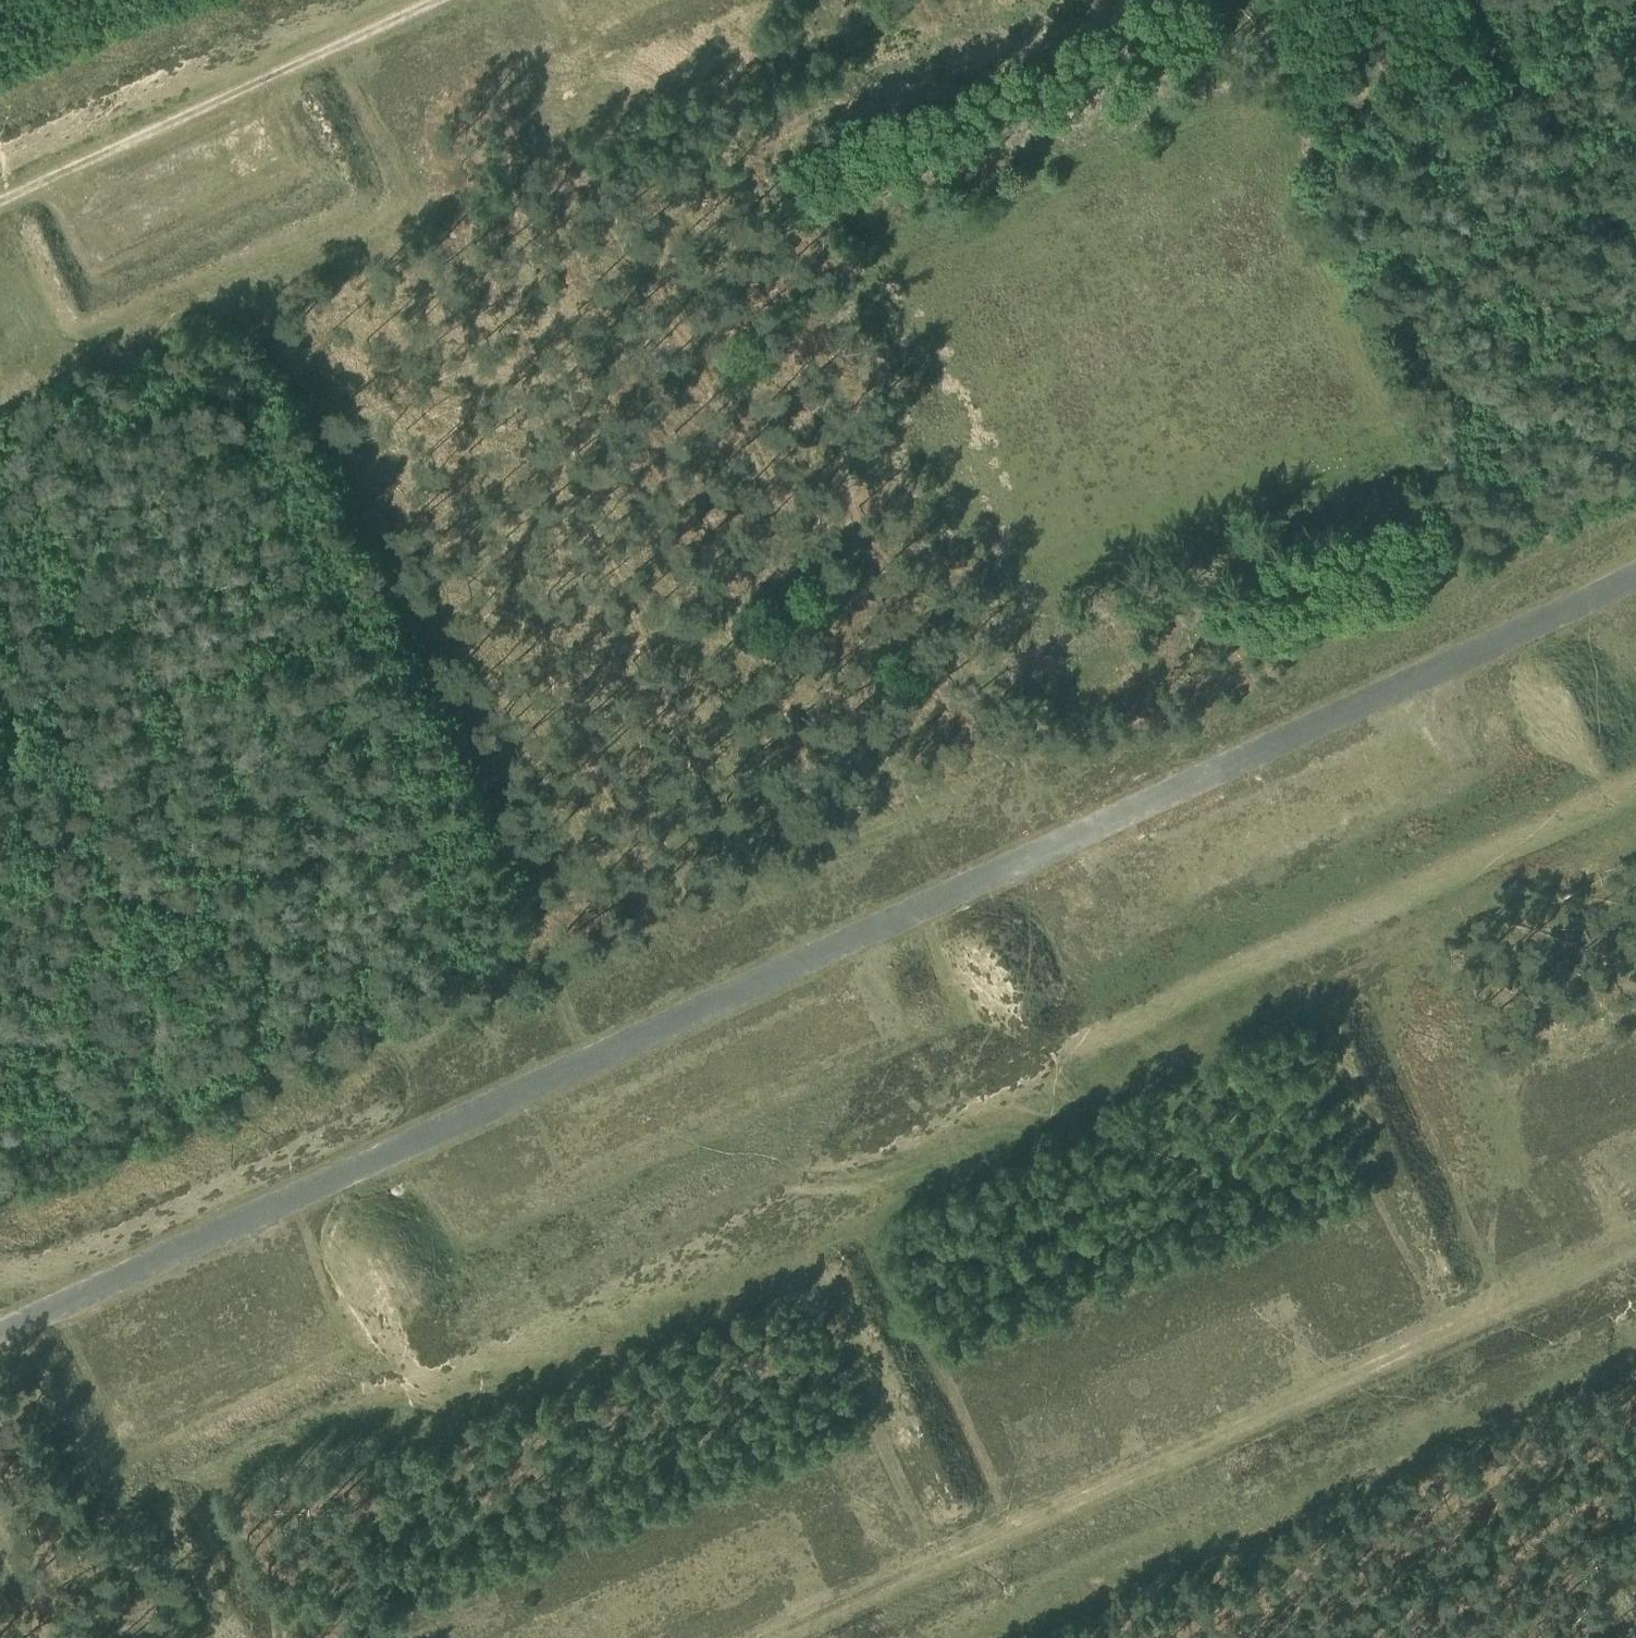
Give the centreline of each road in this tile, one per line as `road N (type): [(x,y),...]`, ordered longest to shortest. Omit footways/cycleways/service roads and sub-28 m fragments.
road 1 (track): [(0,1332),(1635,581)]
road 2 (track): [(1635,1264),(816,1637)]
road 3 (track): [(0,218),(470,0)]

